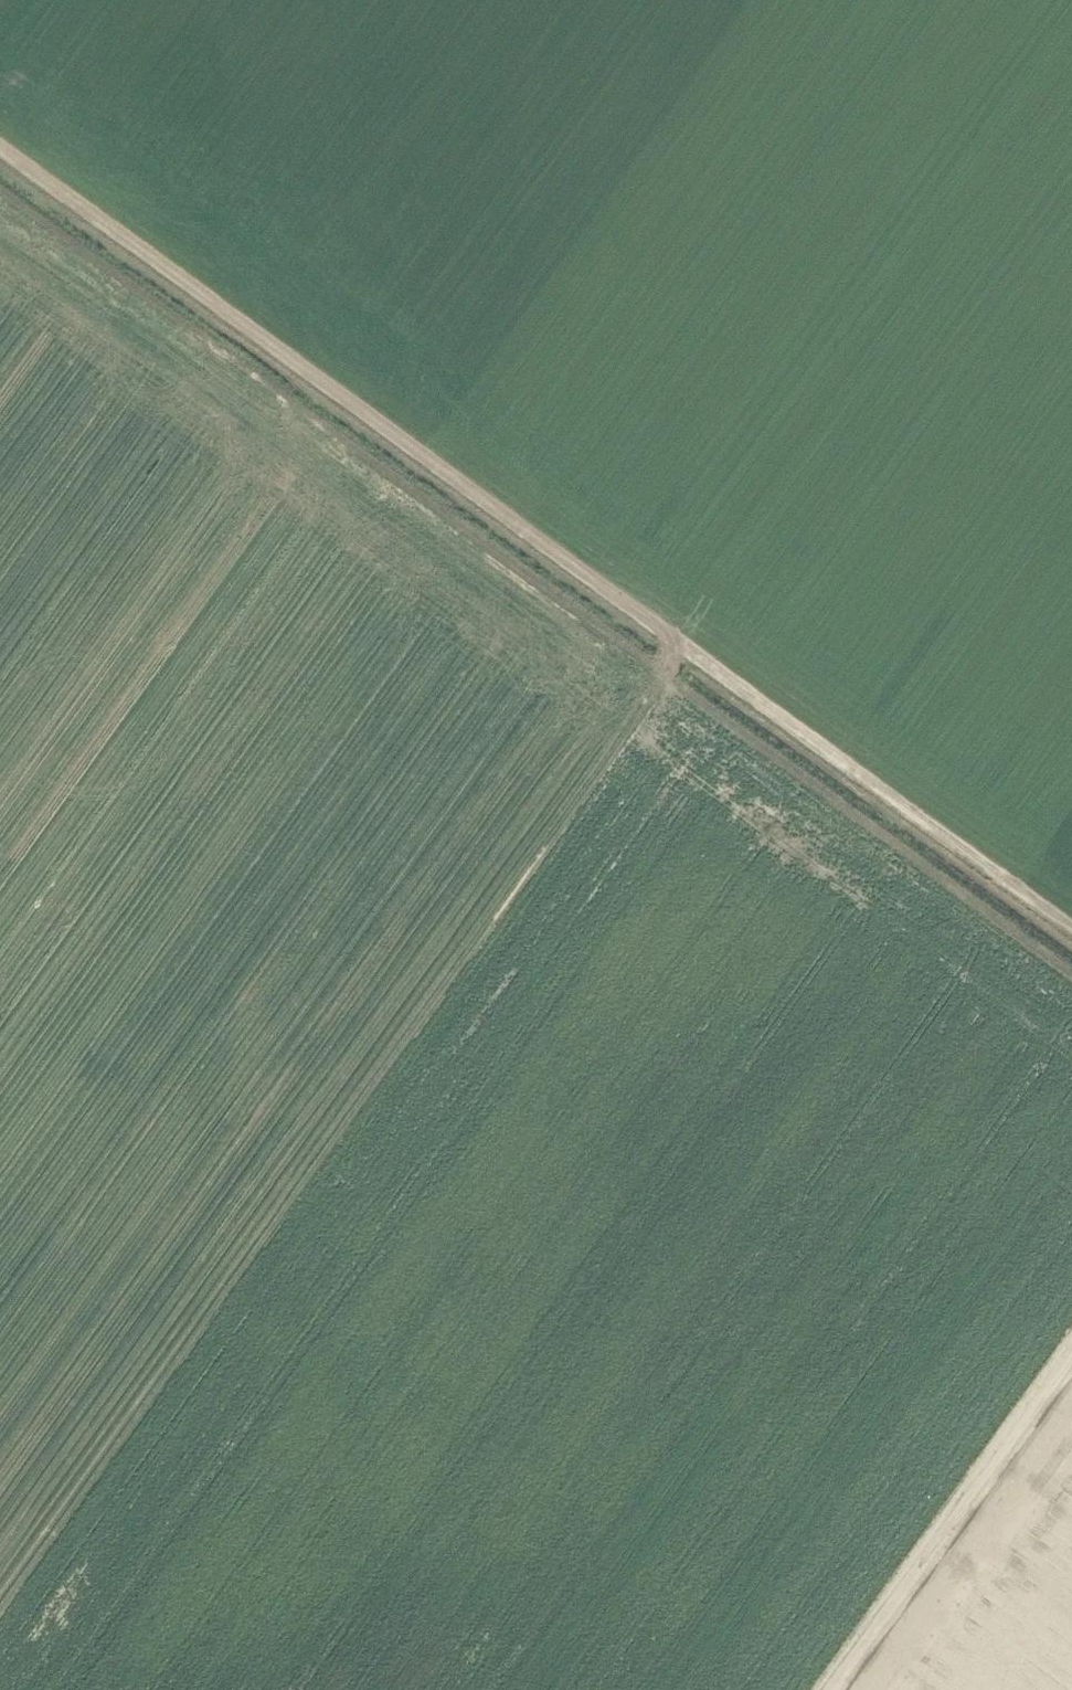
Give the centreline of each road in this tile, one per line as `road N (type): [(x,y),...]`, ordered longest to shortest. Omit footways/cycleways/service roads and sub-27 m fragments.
road 1 (track): [(821,1689),(1071,1342)]

